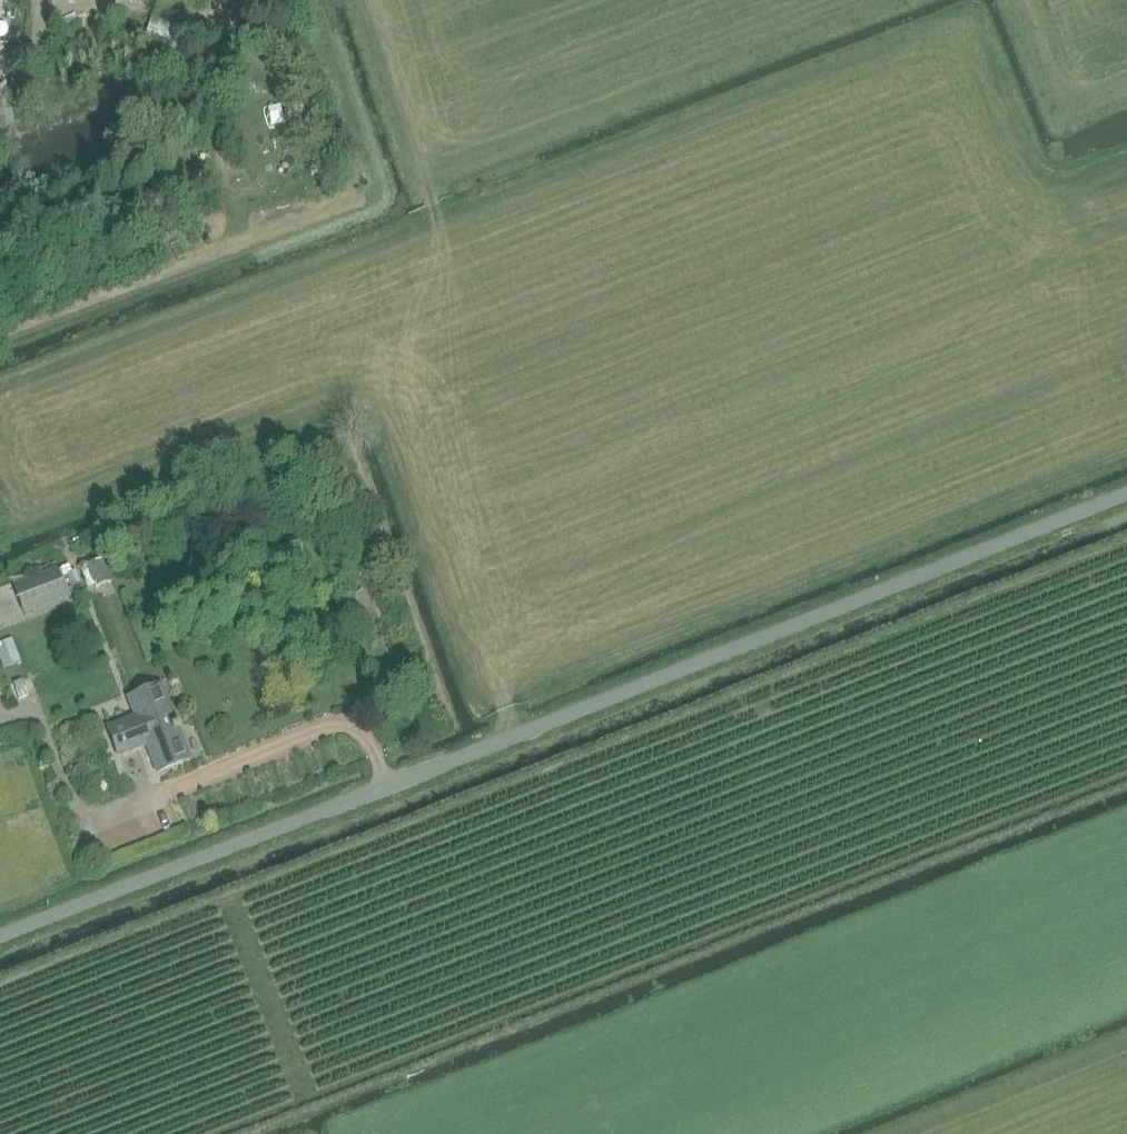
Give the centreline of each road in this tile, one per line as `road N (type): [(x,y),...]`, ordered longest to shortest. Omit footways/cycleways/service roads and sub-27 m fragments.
road 1 (unclassified): [(0,938),(1126,494)]

